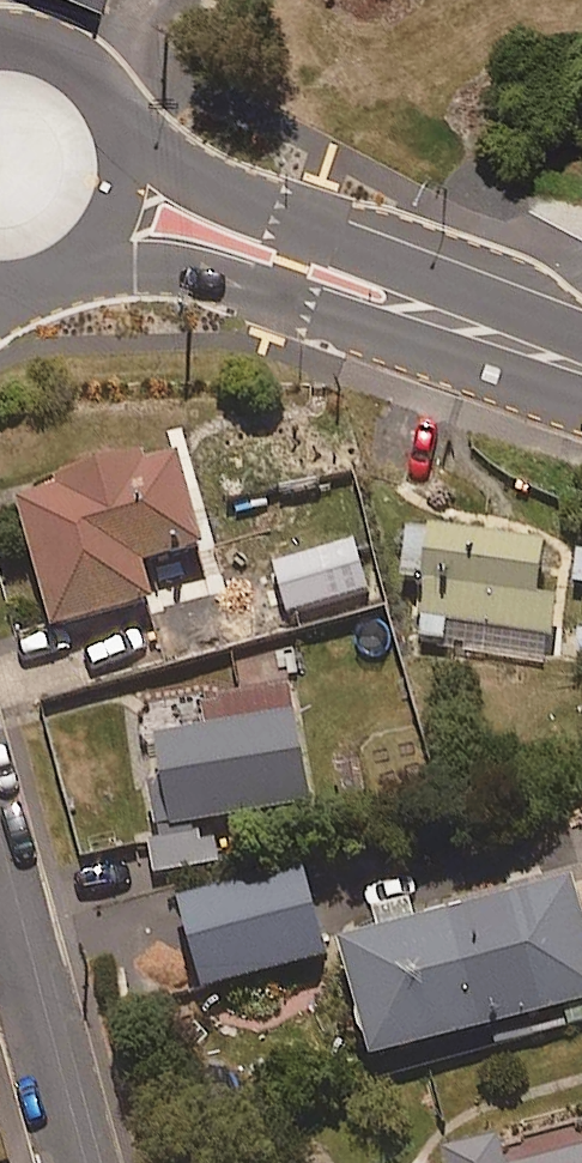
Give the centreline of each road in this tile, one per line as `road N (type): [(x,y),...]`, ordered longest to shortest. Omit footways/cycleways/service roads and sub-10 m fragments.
road 1 (secondary): [(123,206),(581,357)]
road 2 (residential): [(82,1162),(0,855)]
road 3 (secondary): [(0,49),(67,66),(98,92),(119,126),(127,166),(123,206)]
road 4 (secondary): [(123,206),(107,242),(79,272),(44,291),(0,298)]

